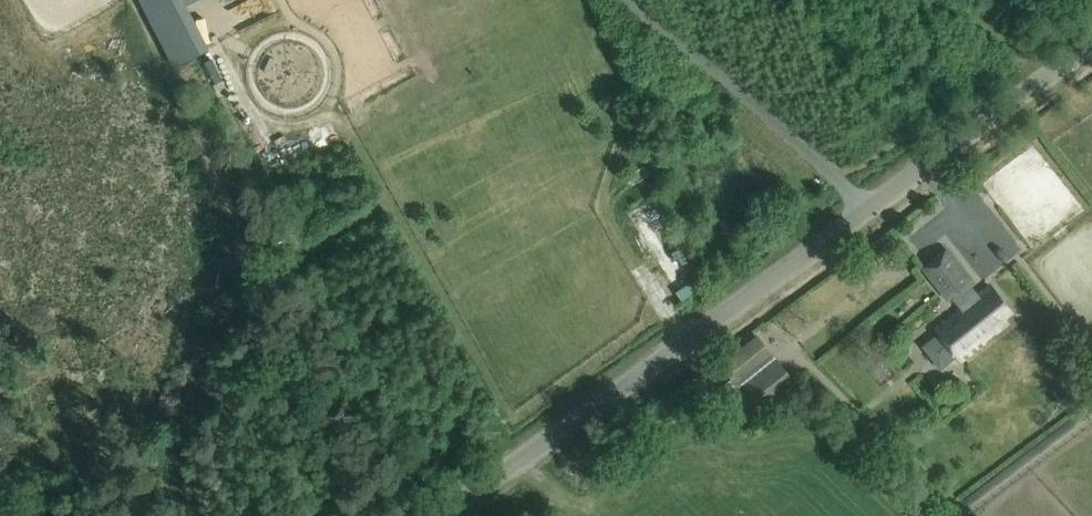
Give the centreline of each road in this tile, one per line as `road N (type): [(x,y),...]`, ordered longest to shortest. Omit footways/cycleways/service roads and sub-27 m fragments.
road 1 (track): [(325,109),(354,132),(511,418),(666,312),(599,202),(634,99),(594,0)]
road 2 (unclassified): [(439,515),(1091,43)]
road 3 (track): [(129,0),(235,218),(236,269),(150,490),(0,510)]
road 4 (track): [(774,327),(958,510),(1091,417)]
road 5 (track): [(340,73),(337,56),(314,29),(280,24),(250,41),(238,74),(251,107),(281,124),(315,117),(337,90)]
road 6 (track): [(1091,352),(1018,255),(983,231)]

